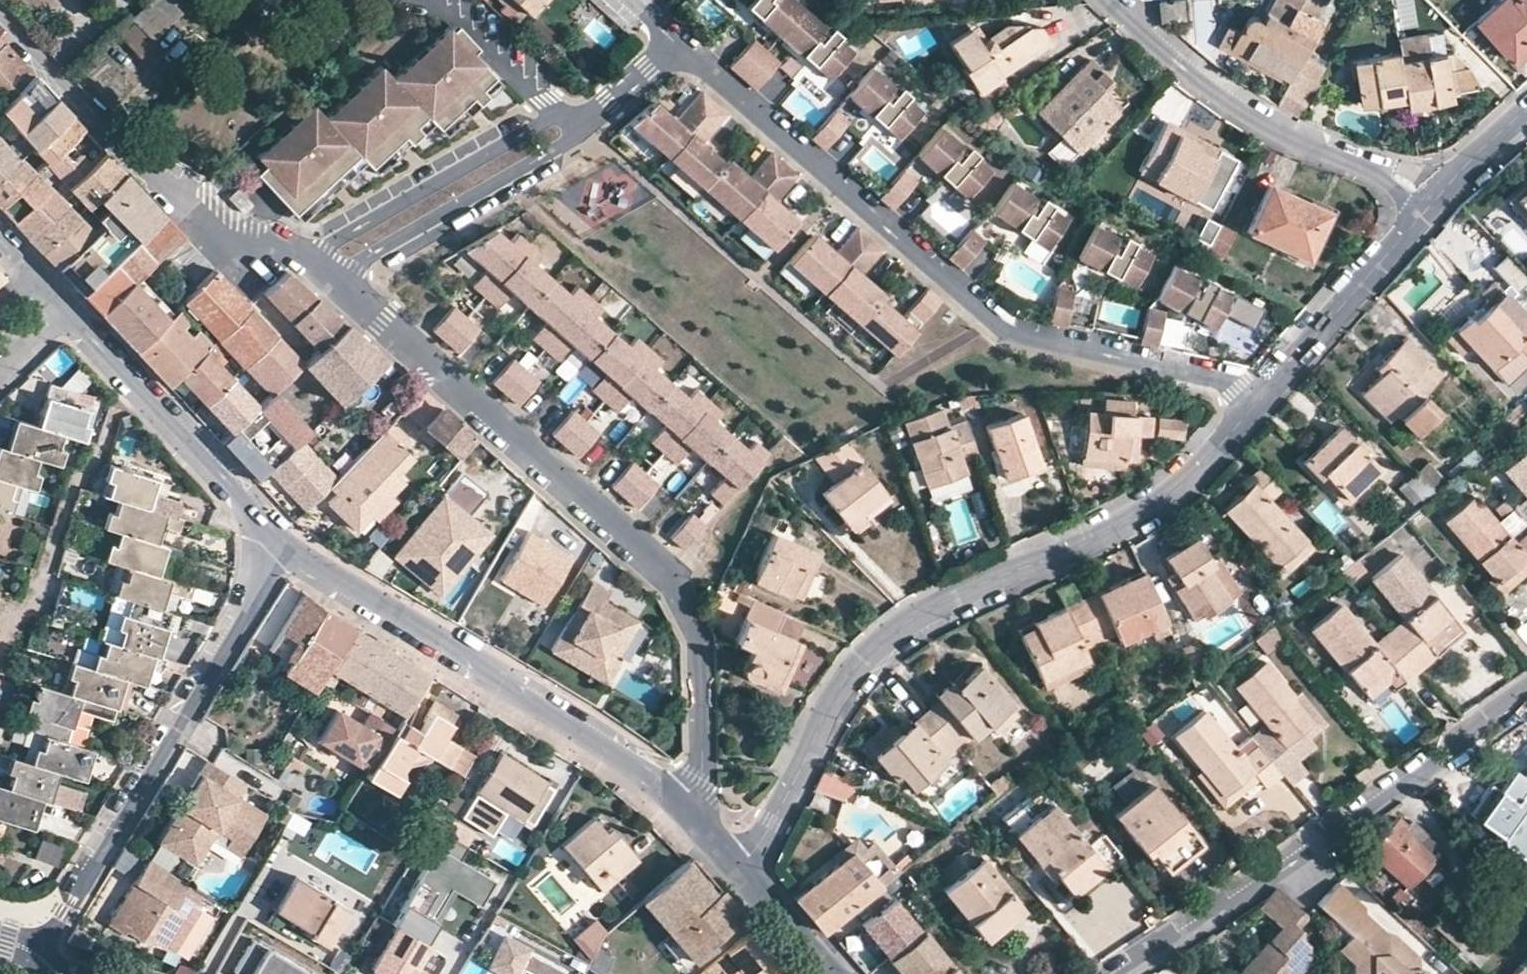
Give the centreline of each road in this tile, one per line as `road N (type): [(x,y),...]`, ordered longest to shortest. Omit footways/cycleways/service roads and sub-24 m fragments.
road 1 (residential): [(1258,401),(1239,384),(996,322),(677,45),(610,103),(571,121)]
road 2 (residential): [(1258,401),(1185,489),(1148,515),(917,614),(876,646),(775,821),(739,868)]
road 3 (residential): [(682,801),(705,768),(703,646),(665,567),(338,275)]
road 4 (residential): [(1123,973),(1453,750),(1526,688)]
road 5 (residential): [(29,965),(284,550)]
road 6 (residential): [(284,550),(682,801)]
road 7 (residential): [(1115,0),(1224,97),(1284,133),(1376,167),(1433,203)]
road 8 (residential): [(63,309),(284,550)]
road 9 (residential): [(571,121),(547,119),(311,254)]
road 10 (residential): [(338,275),(569,138),(571,121)]
road 11 (residential): [(1433,203),(1258,401)]
road 12 (residential): [(0,12),(137,163)]
road 13 (residential): [(311,254),(215,227),(137,163)]
road 14 (residential): [(739,868),(833,973)]
road 15 (residential): [(1526,116),(1433,203)]

